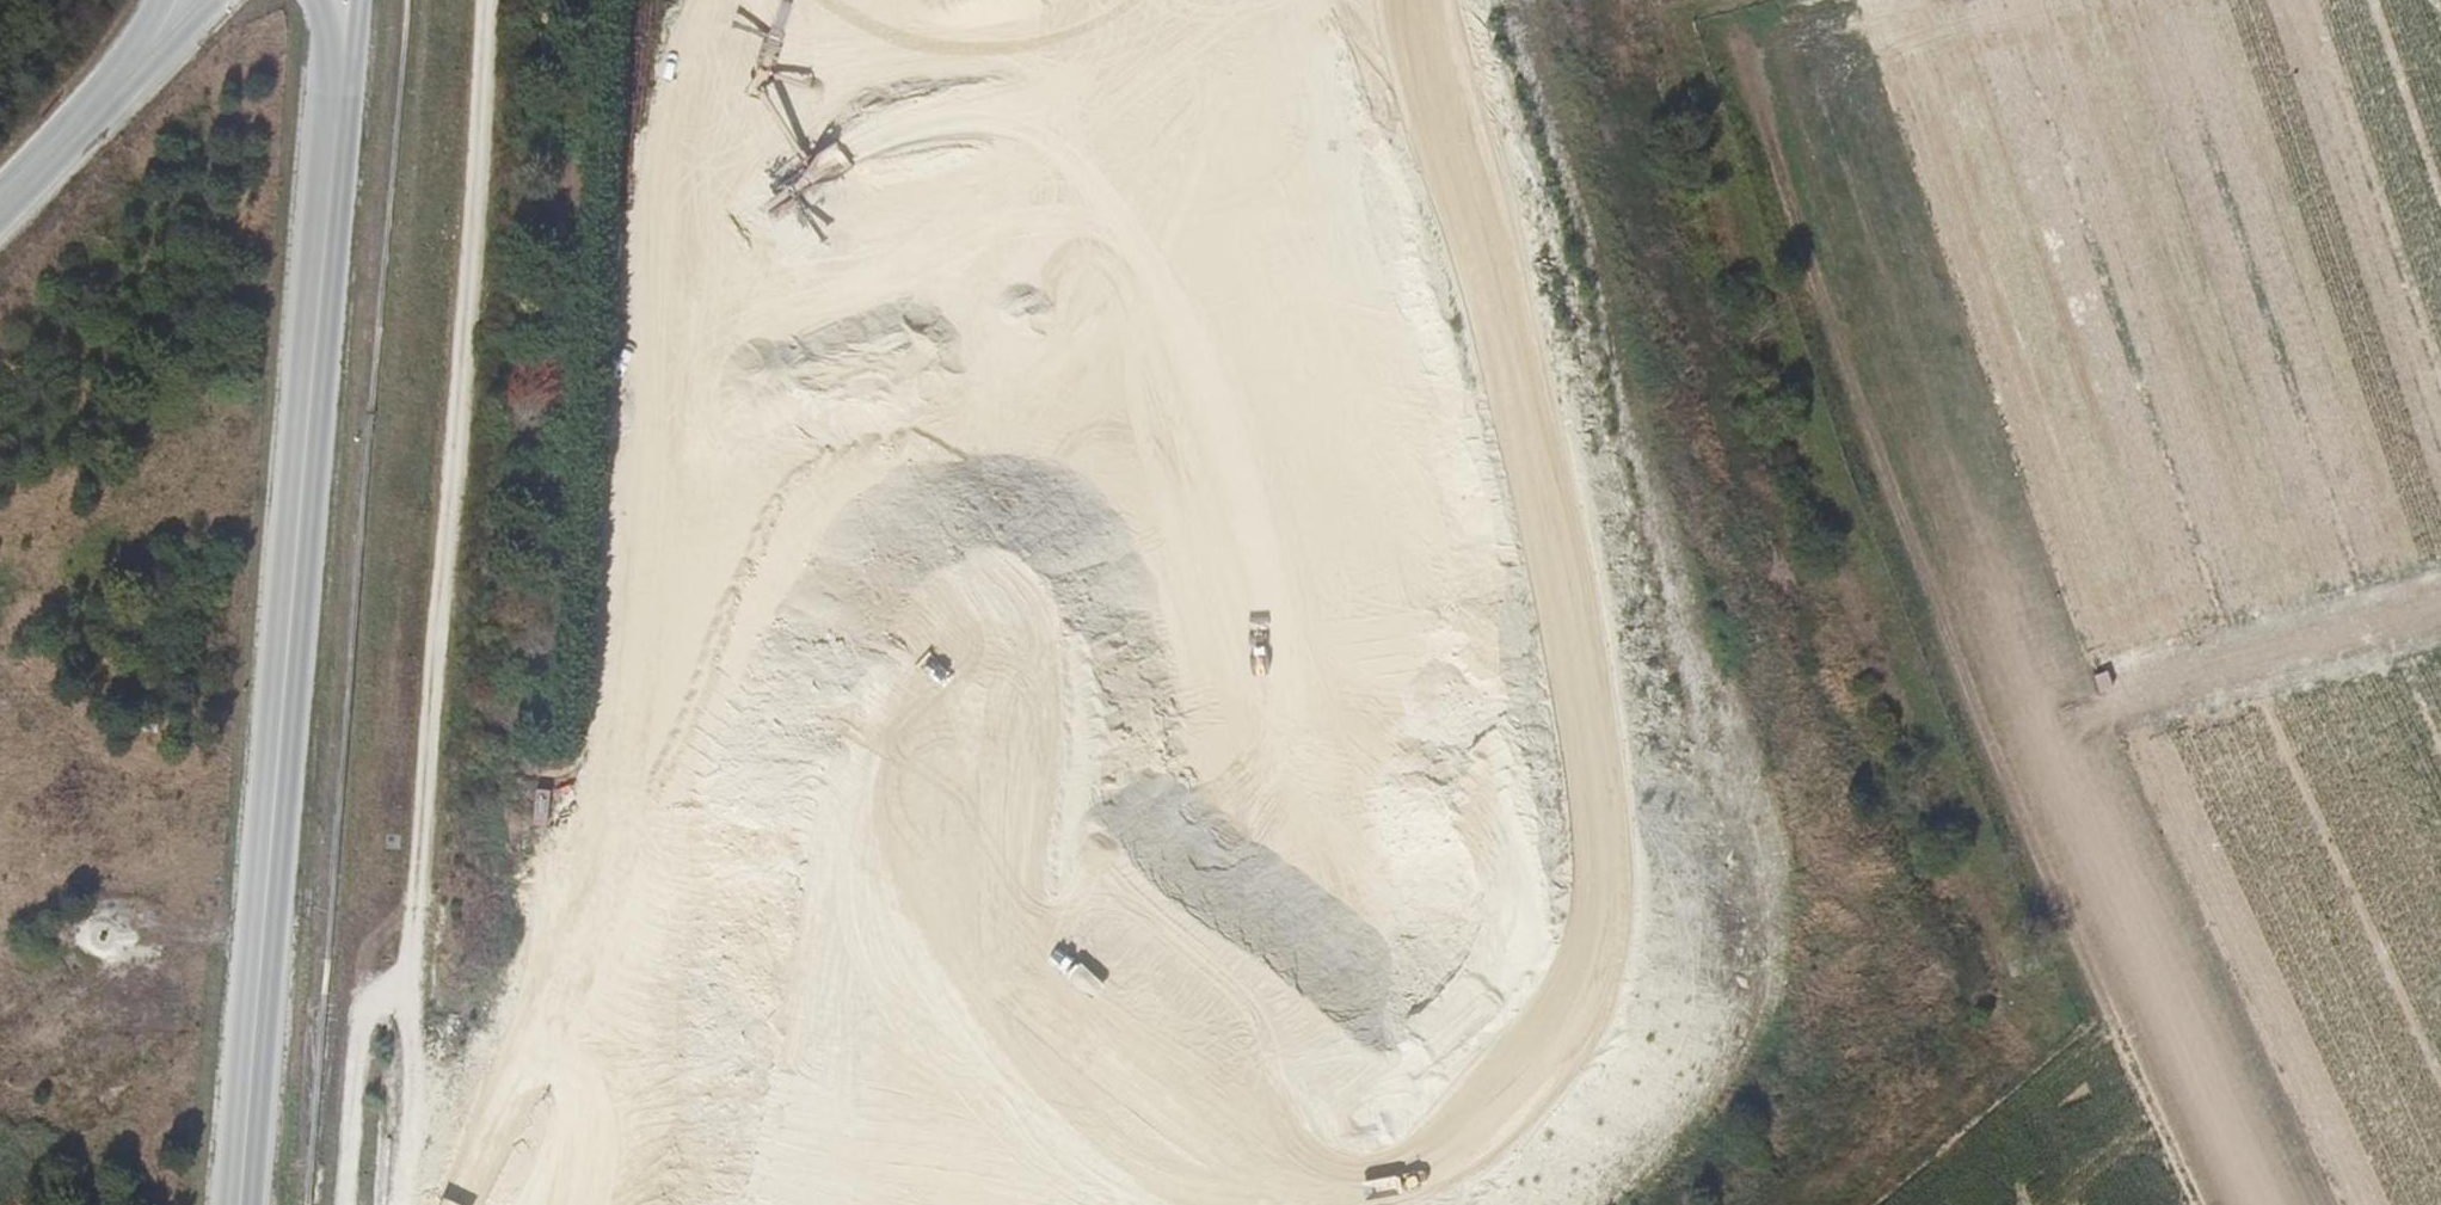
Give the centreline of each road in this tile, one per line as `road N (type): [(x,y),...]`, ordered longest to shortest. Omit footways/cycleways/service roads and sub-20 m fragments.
road 1 (track): [(490,0),(411,923),(414,1126),(407,1204)]
road 2 (track): [(2205,1204),(2133,1049)]

